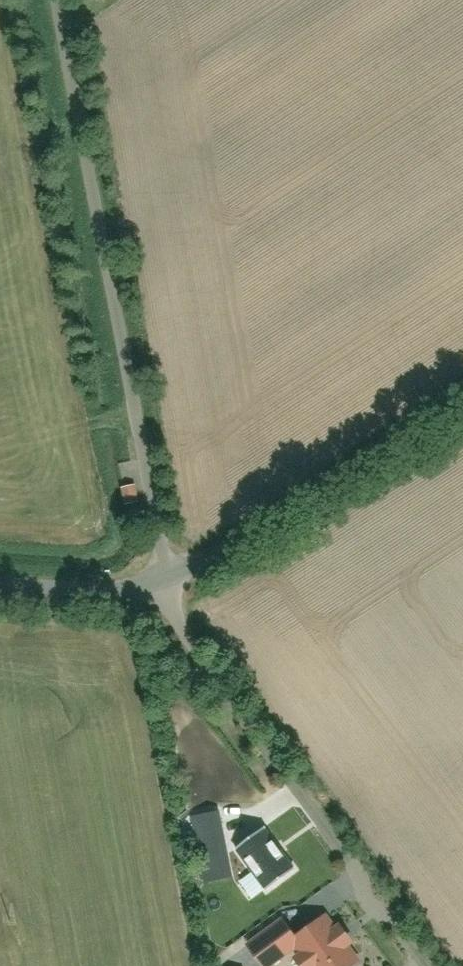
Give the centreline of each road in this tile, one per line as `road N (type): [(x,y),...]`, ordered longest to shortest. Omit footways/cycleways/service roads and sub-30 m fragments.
road 1 (unclassified): [(48,0),(173,582)]
road 2 (unclassified): [(173,582),(195,647),(403,965)]
road 3 (unclassified): [(173,582),(462,400)]
road 4 (unclassified): [(131,594),(0,591)]

